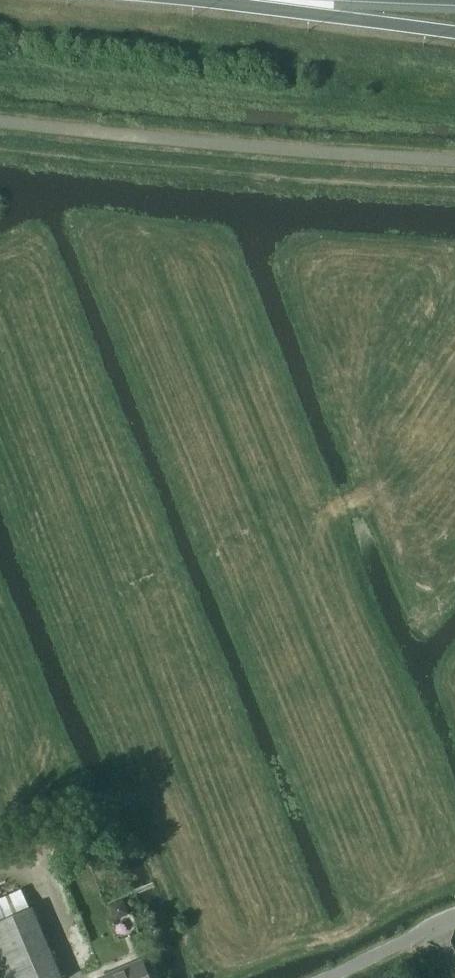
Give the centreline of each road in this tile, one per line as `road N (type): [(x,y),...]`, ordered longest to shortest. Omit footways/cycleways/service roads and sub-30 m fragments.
road 1 (trunk): [(242,0),(454,34)]
road 2 (unclassified): [(325,977),(454,918)]

